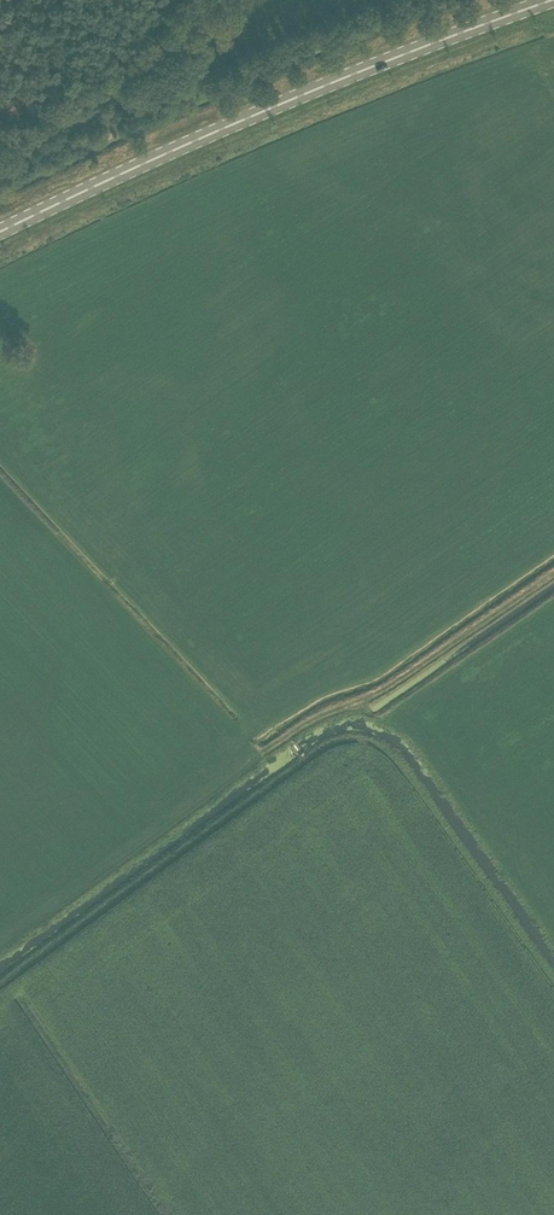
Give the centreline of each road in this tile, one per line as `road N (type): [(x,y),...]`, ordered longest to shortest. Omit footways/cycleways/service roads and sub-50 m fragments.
road 1 (secondary): [(0,232),(250,118),(552,0)]

